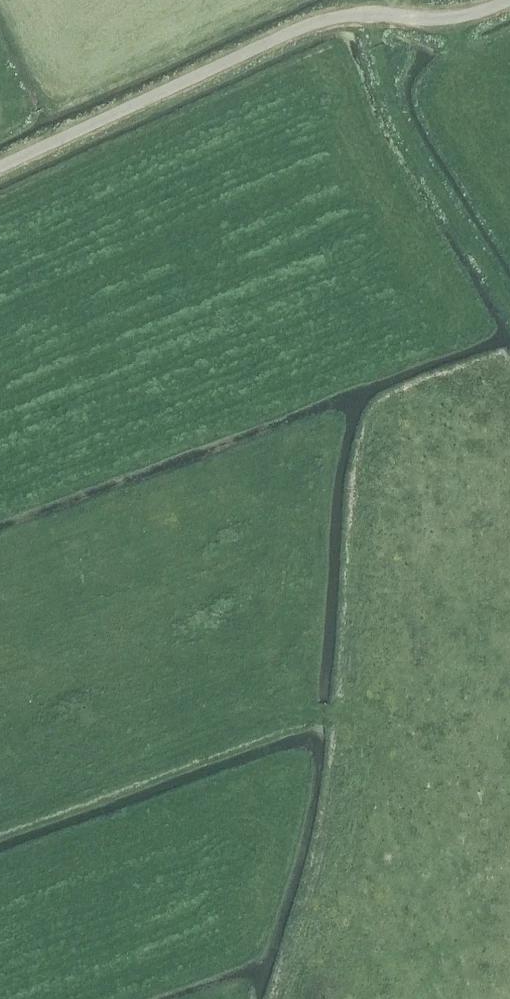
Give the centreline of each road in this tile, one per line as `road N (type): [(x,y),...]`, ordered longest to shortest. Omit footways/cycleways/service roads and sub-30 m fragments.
road 1 (unclassified): [(0,162),(309,20),(449,17),(509,0)]

